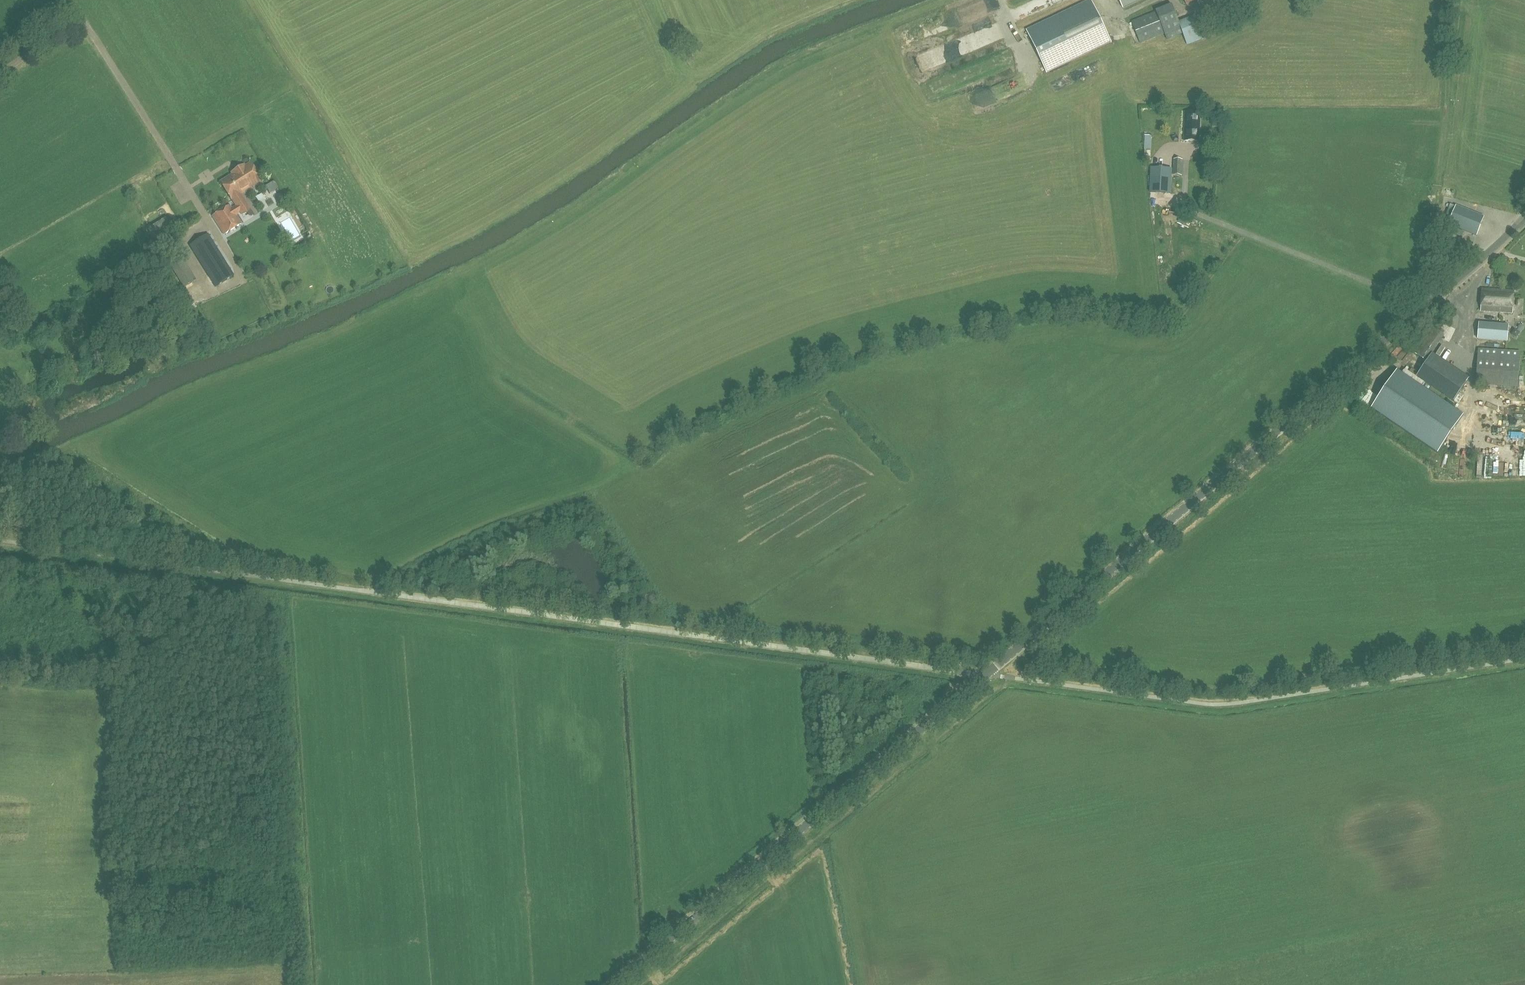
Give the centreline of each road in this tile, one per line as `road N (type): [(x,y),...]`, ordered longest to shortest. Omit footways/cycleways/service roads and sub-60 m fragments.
road 1 (tertiary): [(986,674),(1524,219)]
road 2 (unclassified): [(370,594),(986,674)]
road 3 (tertiary): [(610,984),(986,674)]
road 4 (residential): [(204,214),(87,29),(69,27),(0,73)]
road 5 (track): [(1458,0),(1424,302)]

